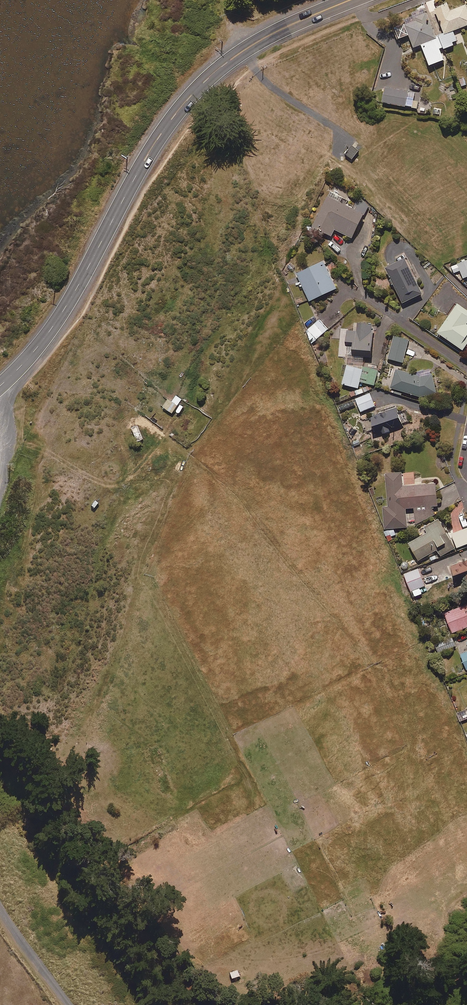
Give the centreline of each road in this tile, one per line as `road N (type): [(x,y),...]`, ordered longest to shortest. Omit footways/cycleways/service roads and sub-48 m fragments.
road 1 (secondary): [(350,0),(242,51),(188,98),(146,157),(66,307),(0,386)]

